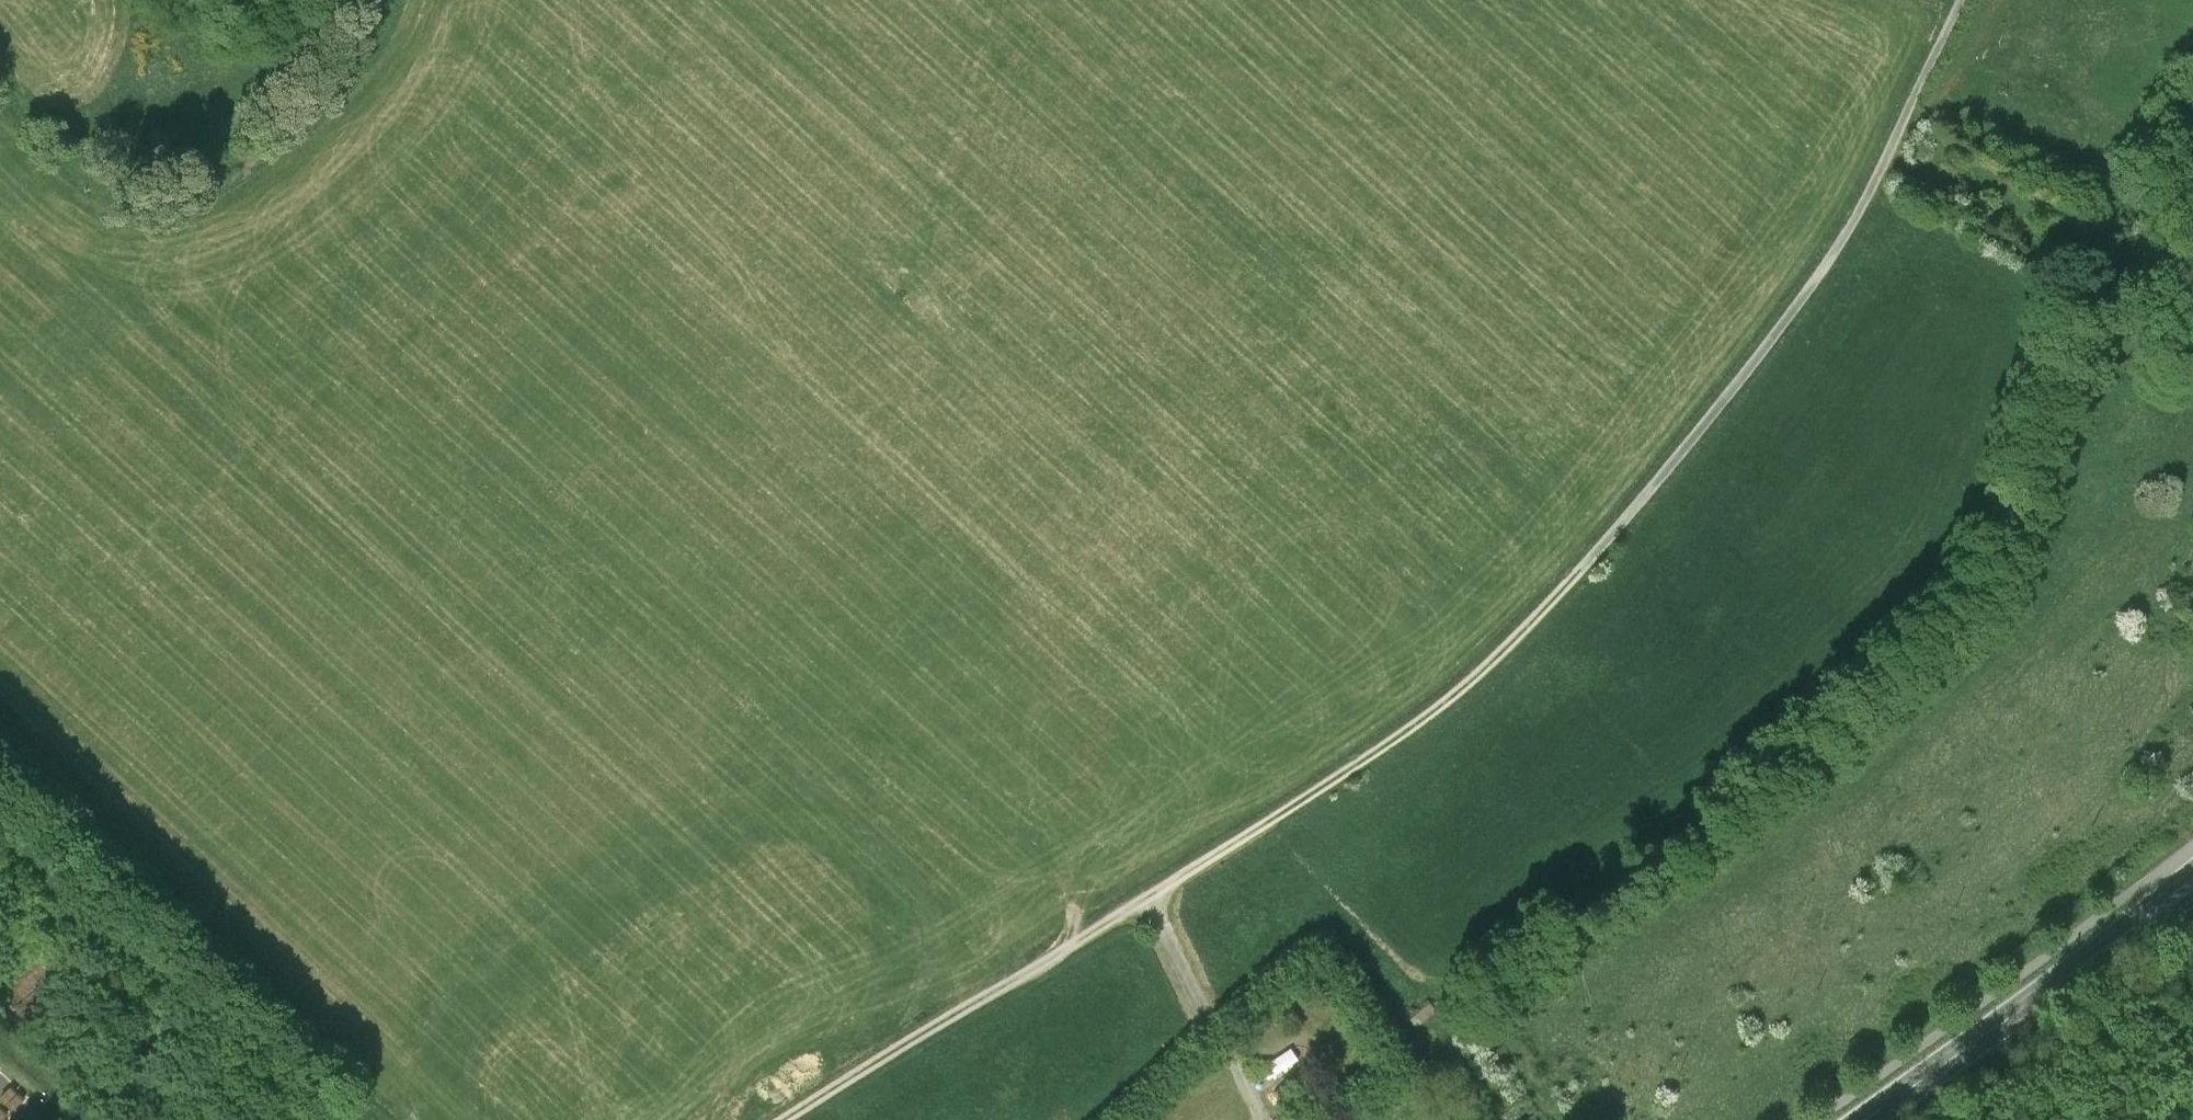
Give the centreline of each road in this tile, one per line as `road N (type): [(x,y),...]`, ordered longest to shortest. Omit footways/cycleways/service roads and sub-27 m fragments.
road 1 (track): [(791,1119),(1147,906),(1414,726),(1518,640),(1608,544)]
road 2 (residential): [(1608,544),(1750,378),(1873,195),(1966,0)]
road 3 (secondary): [(2192,895),(1878,1119)]

